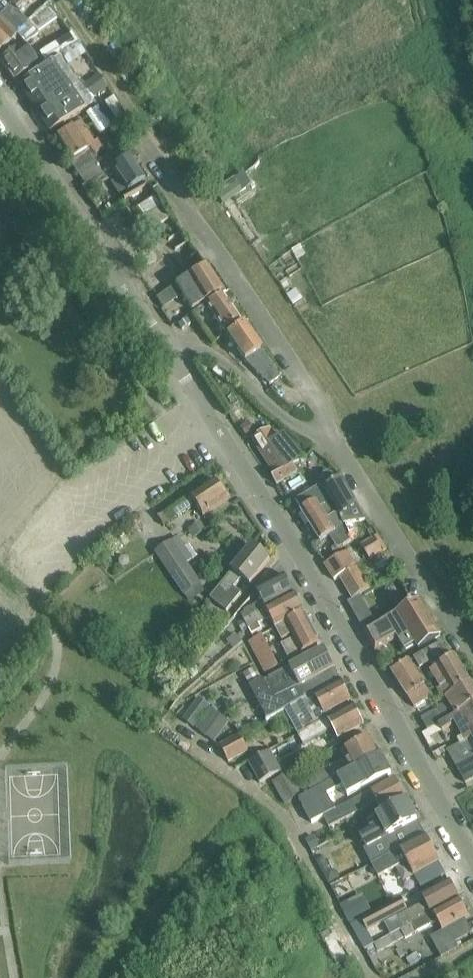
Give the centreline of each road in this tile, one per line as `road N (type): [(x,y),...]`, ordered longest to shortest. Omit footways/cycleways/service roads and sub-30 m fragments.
road 1 (residential): [(472,868),(250,477),(166,347)]
road 2 (residential): [(329,433),(194,227),(142,130)]
road 3 (residential): [(166,347),(88,219),(0,108)]
road 4 (residential): [(472,654),(329,433)]
road 5 (residential): [(329,433),(317,437),(281,416),(216,354),(182,341),(166,347)]
road 6 (track): [(61,0),(142,130)]

